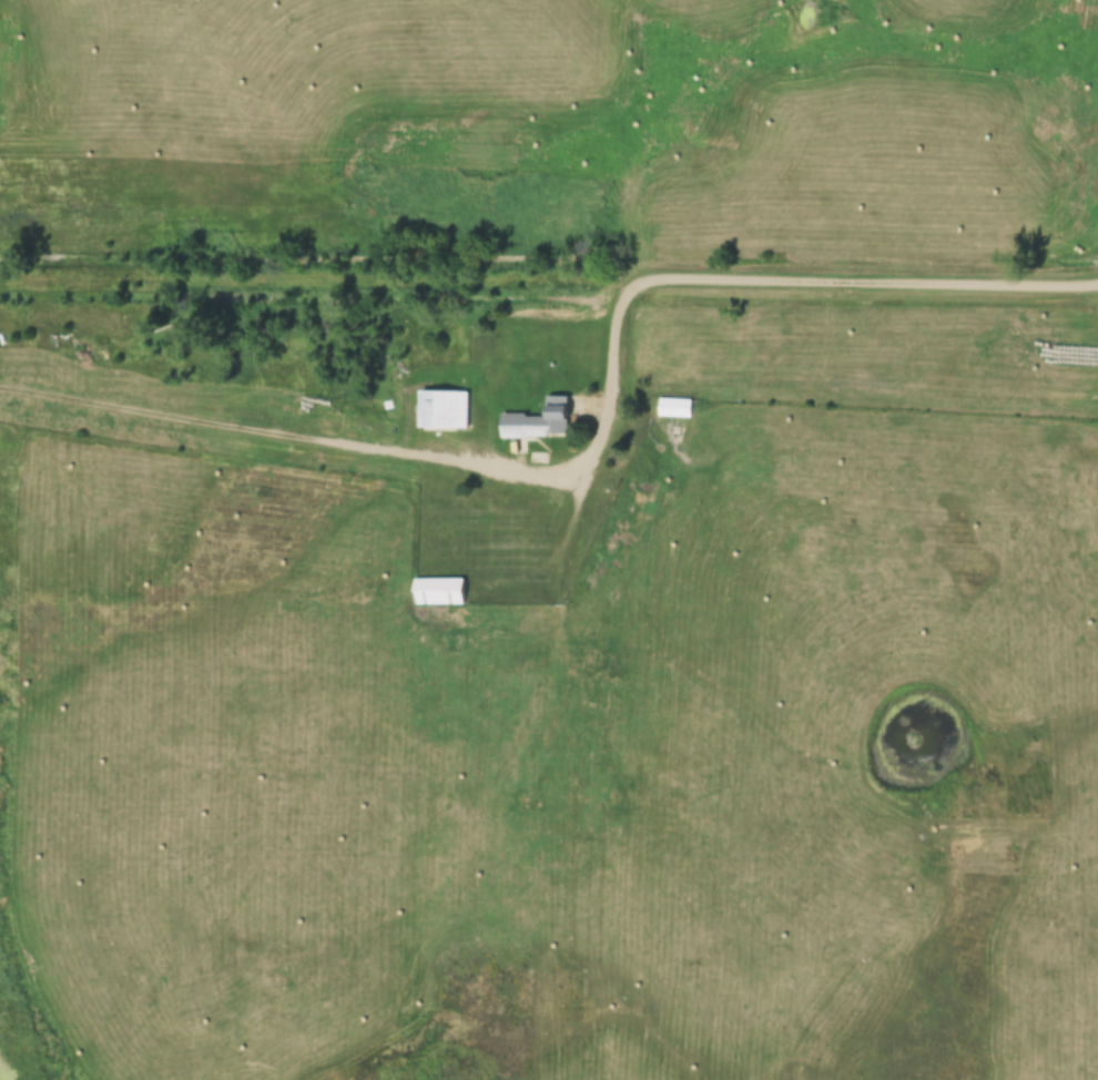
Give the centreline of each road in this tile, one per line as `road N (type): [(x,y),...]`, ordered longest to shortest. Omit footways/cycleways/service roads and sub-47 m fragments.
road 1 (track): [(1097,285),(638,287),(617,314),(604,432),(553,477),(499,471)]

